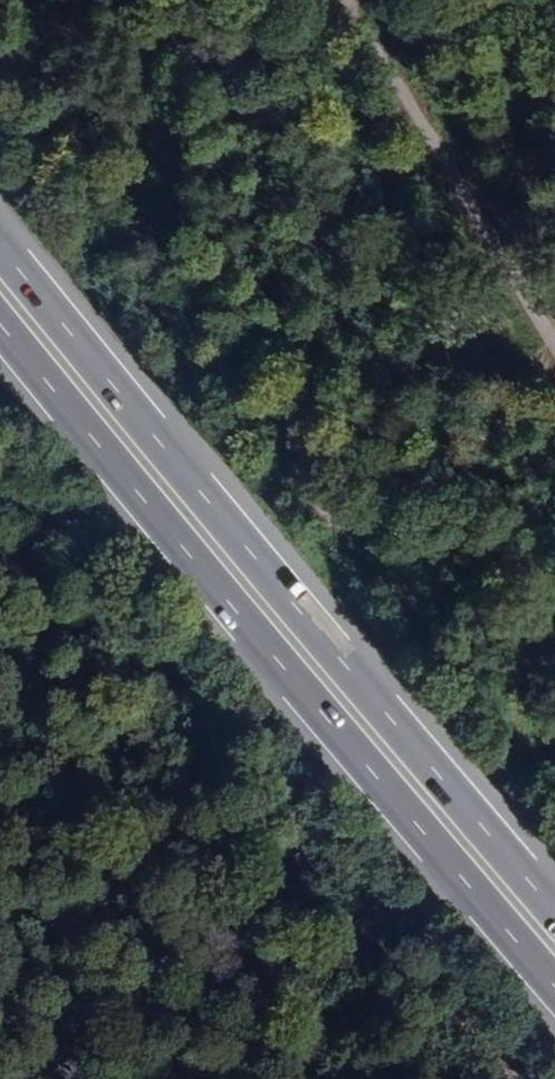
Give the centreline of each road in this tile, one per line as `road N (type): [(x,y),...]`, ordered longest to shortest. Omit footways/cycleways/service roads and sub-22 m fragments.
road 1 (motorway): [(554,908),(0,248)]
road 2 (motorway): [(0,325),(554,985)]
road 3 (track): [(554,356),(347,0)]

